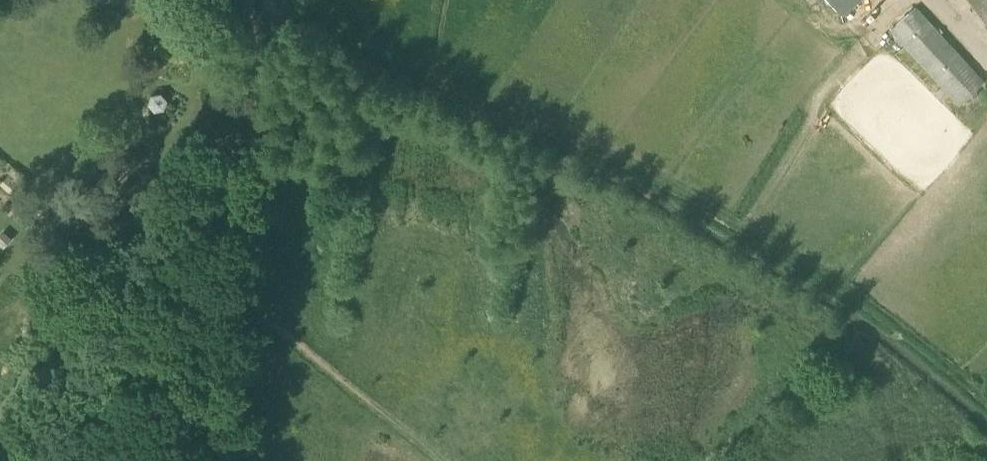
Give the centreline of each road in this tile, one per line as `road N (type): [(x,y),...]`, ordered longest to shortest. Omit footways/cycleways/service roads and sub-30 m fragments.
road 1 (track): [(245,304),(257,26),(241,3)]
road 2 (track): [(237,460),(245,304)]

